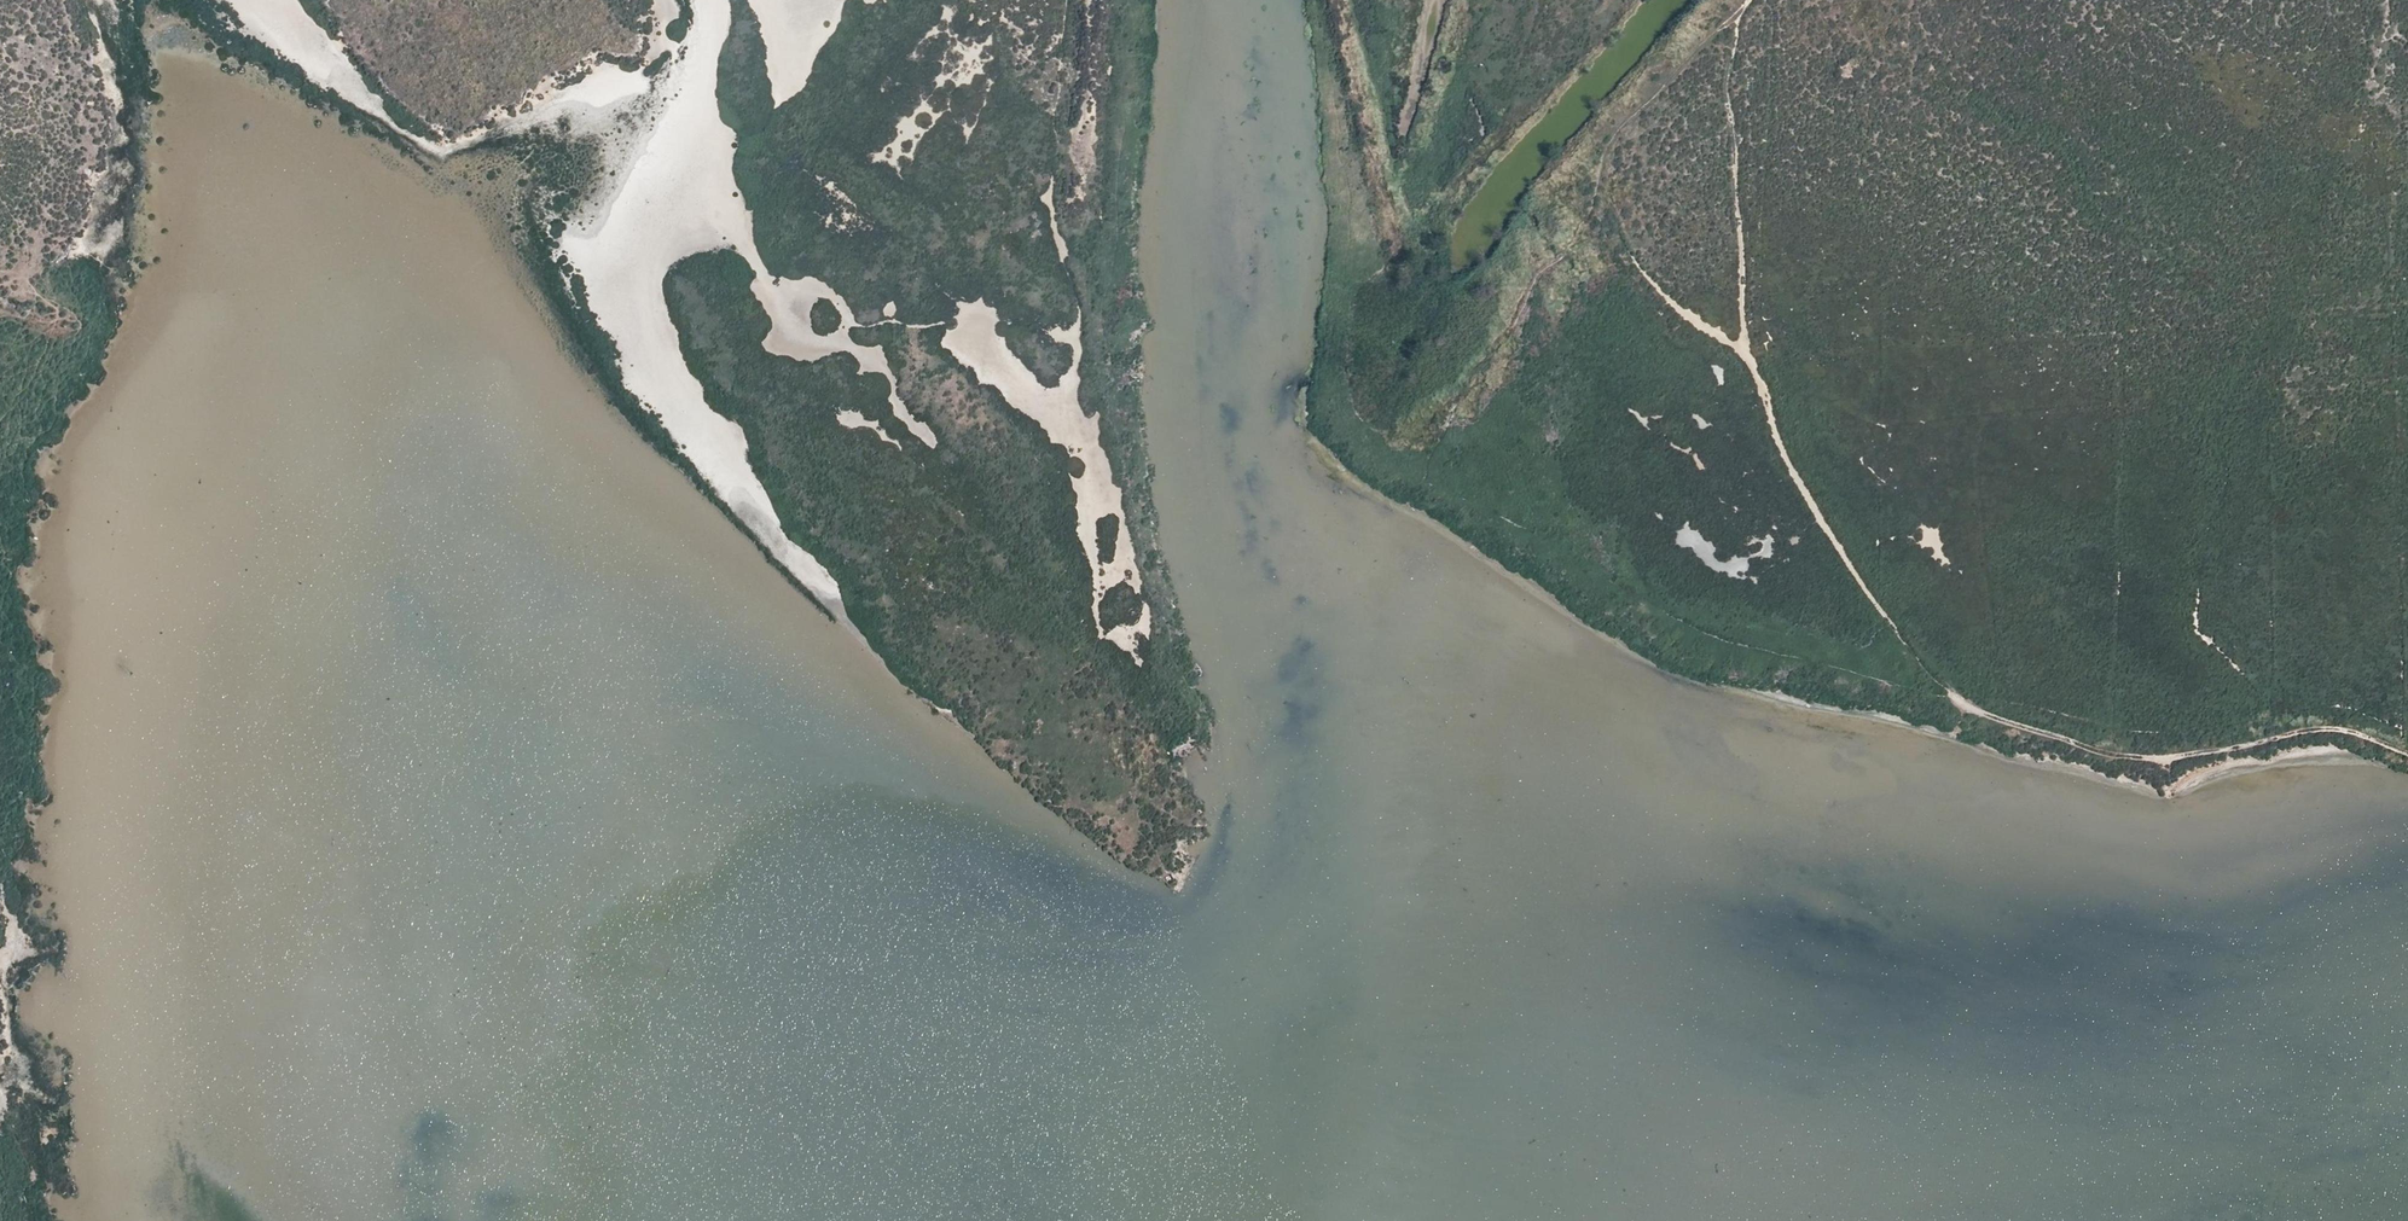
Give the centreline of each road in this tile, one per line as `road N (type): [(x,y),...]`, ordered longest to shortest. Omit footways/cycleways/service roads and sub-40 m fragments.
road 1 (track): [(2407,755),(2321,730),(2177,759),(2102,755),(1959,703),(1899,636),(1835,545),(1787,456),(1749,354),(1729,91),(1752,0)]
road 2 (track): [(1749,354),(1717,337),(1636,265),(1605,191)]

